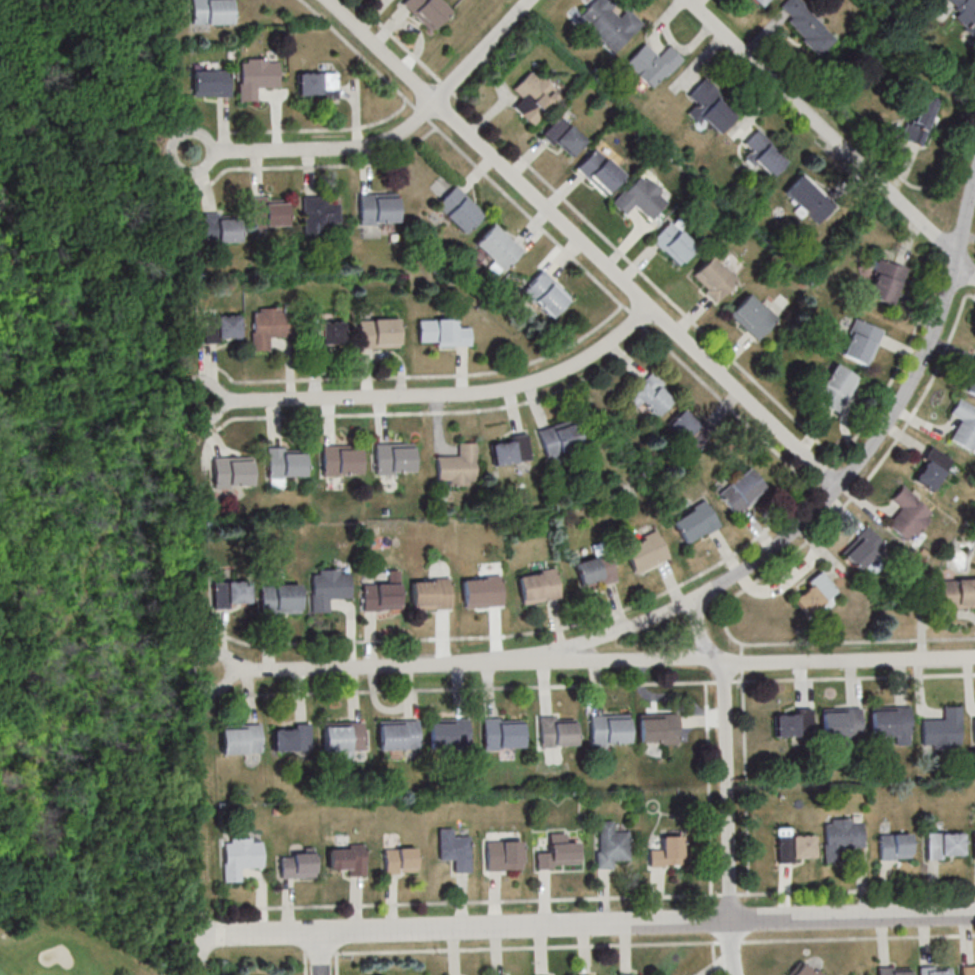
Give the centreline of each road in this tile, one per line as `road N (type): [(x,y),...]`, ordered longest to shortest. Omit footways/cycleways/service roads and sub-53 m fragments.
road 1 (residential): [(210,670),(510,663),(652,620),(747,569),(839,485),(918,373),(974,197)]
road 2 (residential): [(839,485),(327,0)]
road 3 (residential): [(732,920),(197,936)]
road 4 (residential): [(202,400),(500,389),(575,364),(647,306)]
road 5 (residential): [(192,152),(374,147),(408,132),(530,0)]
road 6 (residential): [(974,272),(690,0)]
road 7 (residential): [(723,663),(732,920)]
road 8 (residential): [(974,658),(723,663)]
road 9 (residential): [(974,913),(732,920)]
road 10 (residential): [(510,663),(723,663)]

